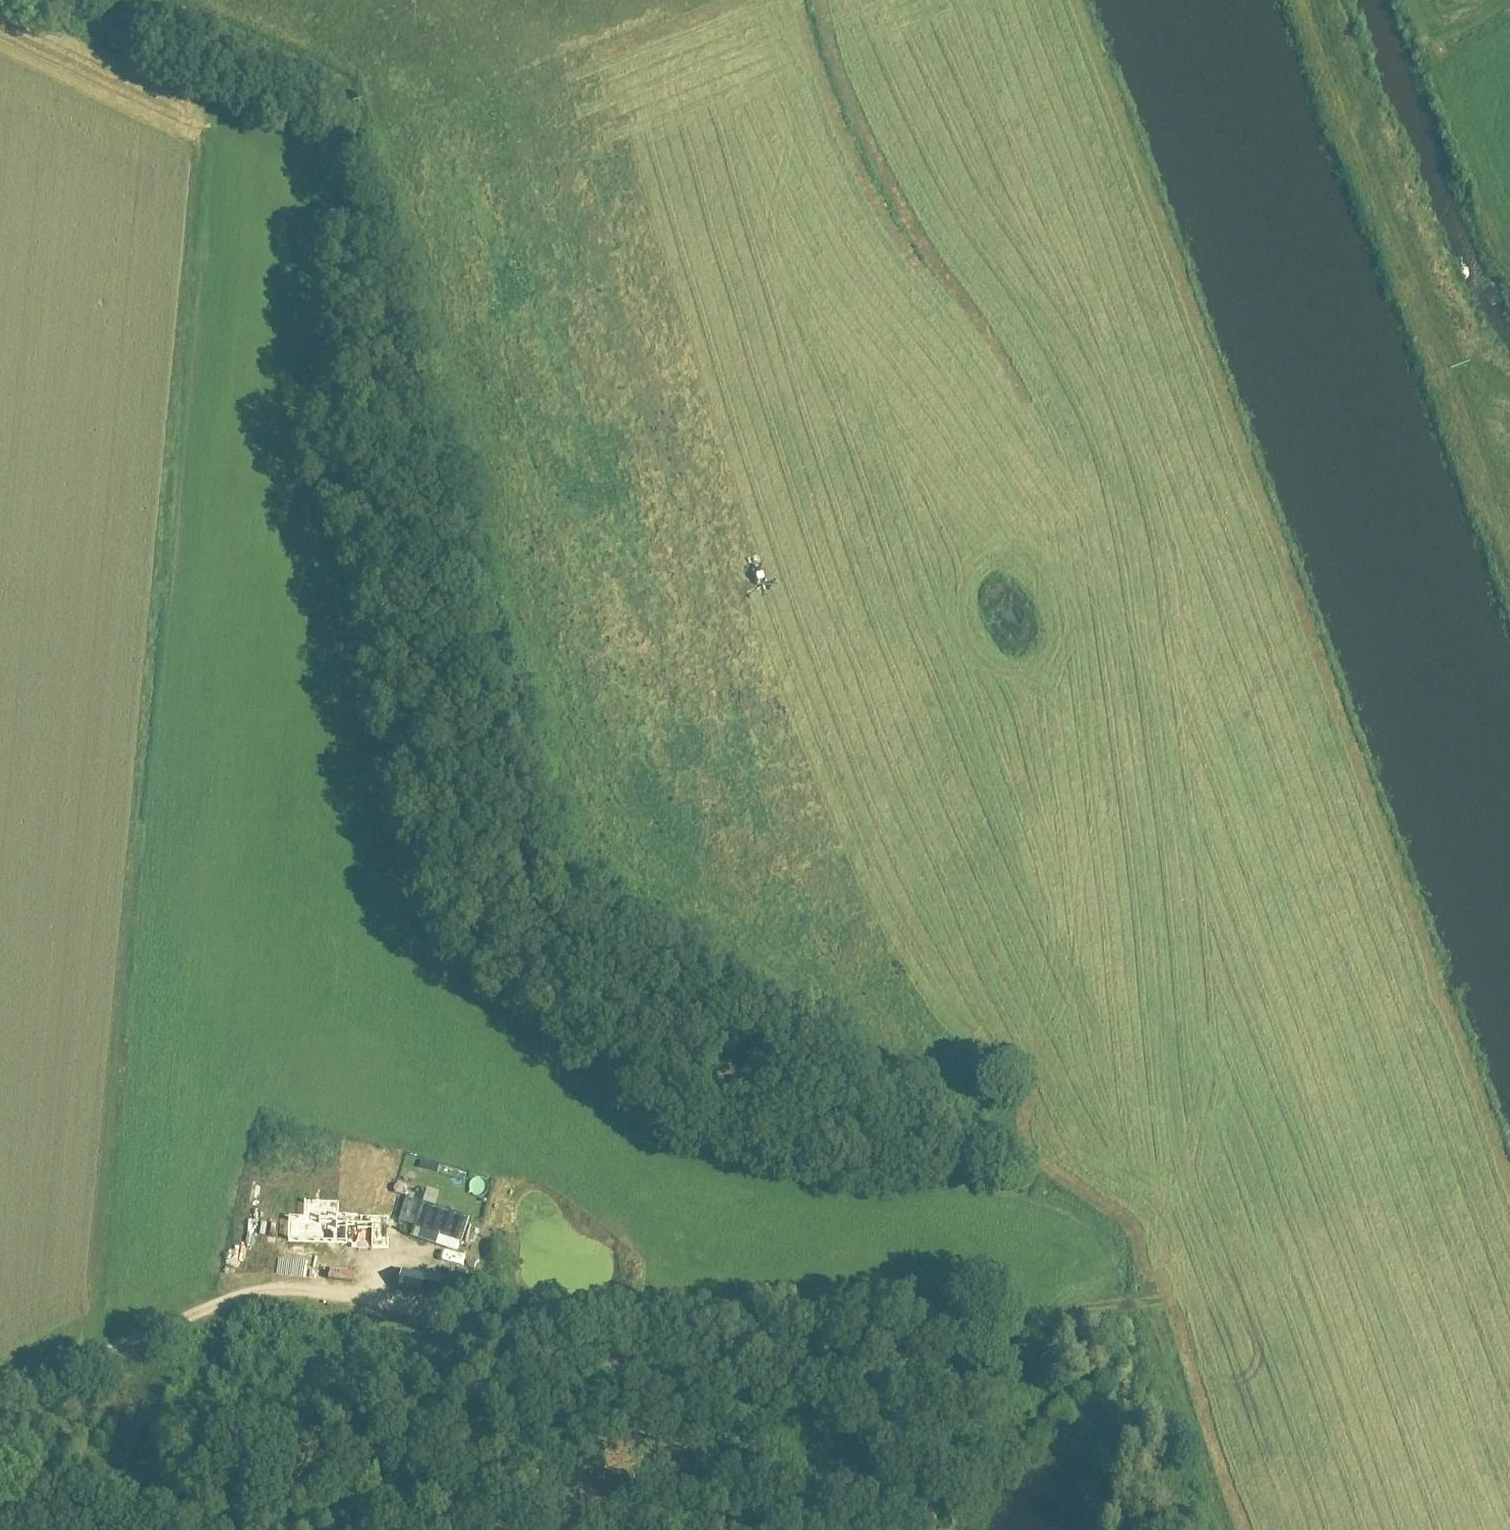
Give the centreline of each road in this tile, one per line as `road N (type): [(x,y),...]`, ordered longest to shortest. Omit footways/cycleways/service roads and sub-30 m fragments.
road 1 (track): [(275,1299),(630,1354),(859,1349),(1016,1332),(1113,1308),(1149,1312),(1178,1370),(1193,1508),(1205,1529)]
road 2 (track): [(275,1299),(0,1392)]
road 3 (track): [(257,1529),(207,1505),(0,1459)]

